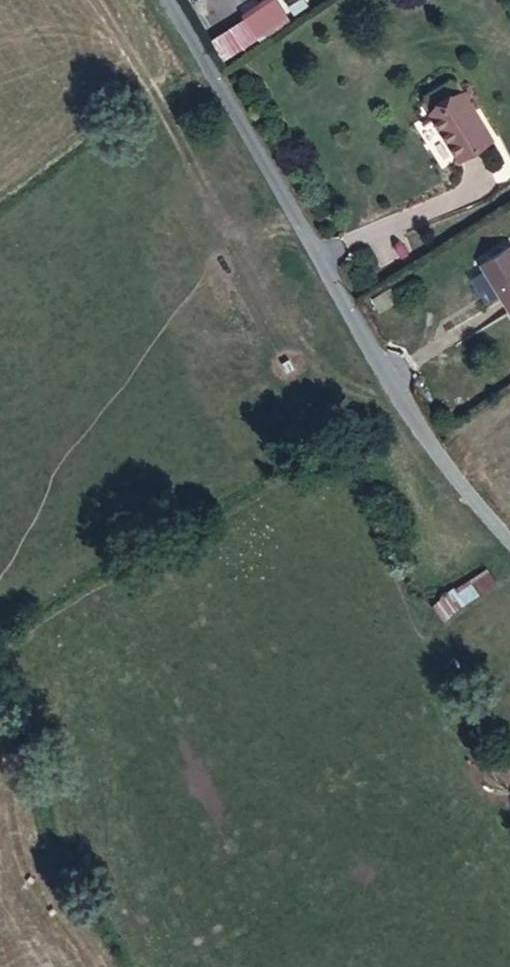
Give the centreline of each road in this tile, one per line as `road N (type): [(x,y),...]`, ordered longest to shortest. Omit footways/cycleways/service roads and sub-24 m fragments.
road 1 (unclassified): [(509,542),(448,468),(165,0)]

